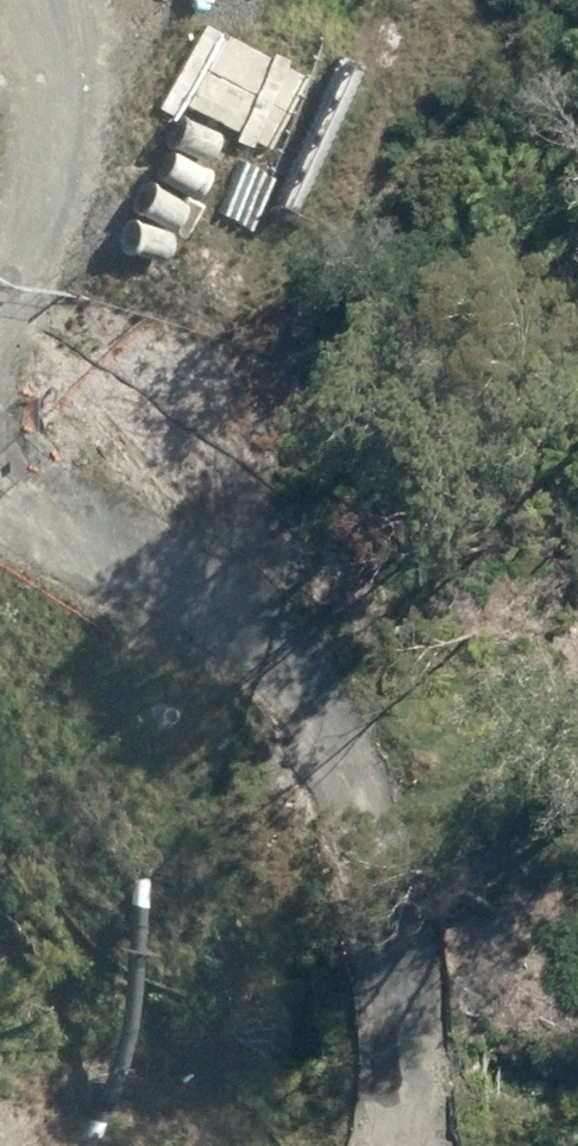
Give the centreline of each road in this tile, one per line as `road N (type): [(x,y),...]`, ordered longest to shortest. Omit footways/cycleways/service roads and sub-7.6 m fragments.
road 1 (unknown): [(0,487),(577,757)]
road 2 (unknown): [(206,586),(403,0)]
road 3 (unknown): [(206,586),(145,684),(119,886),(0,1094)]

